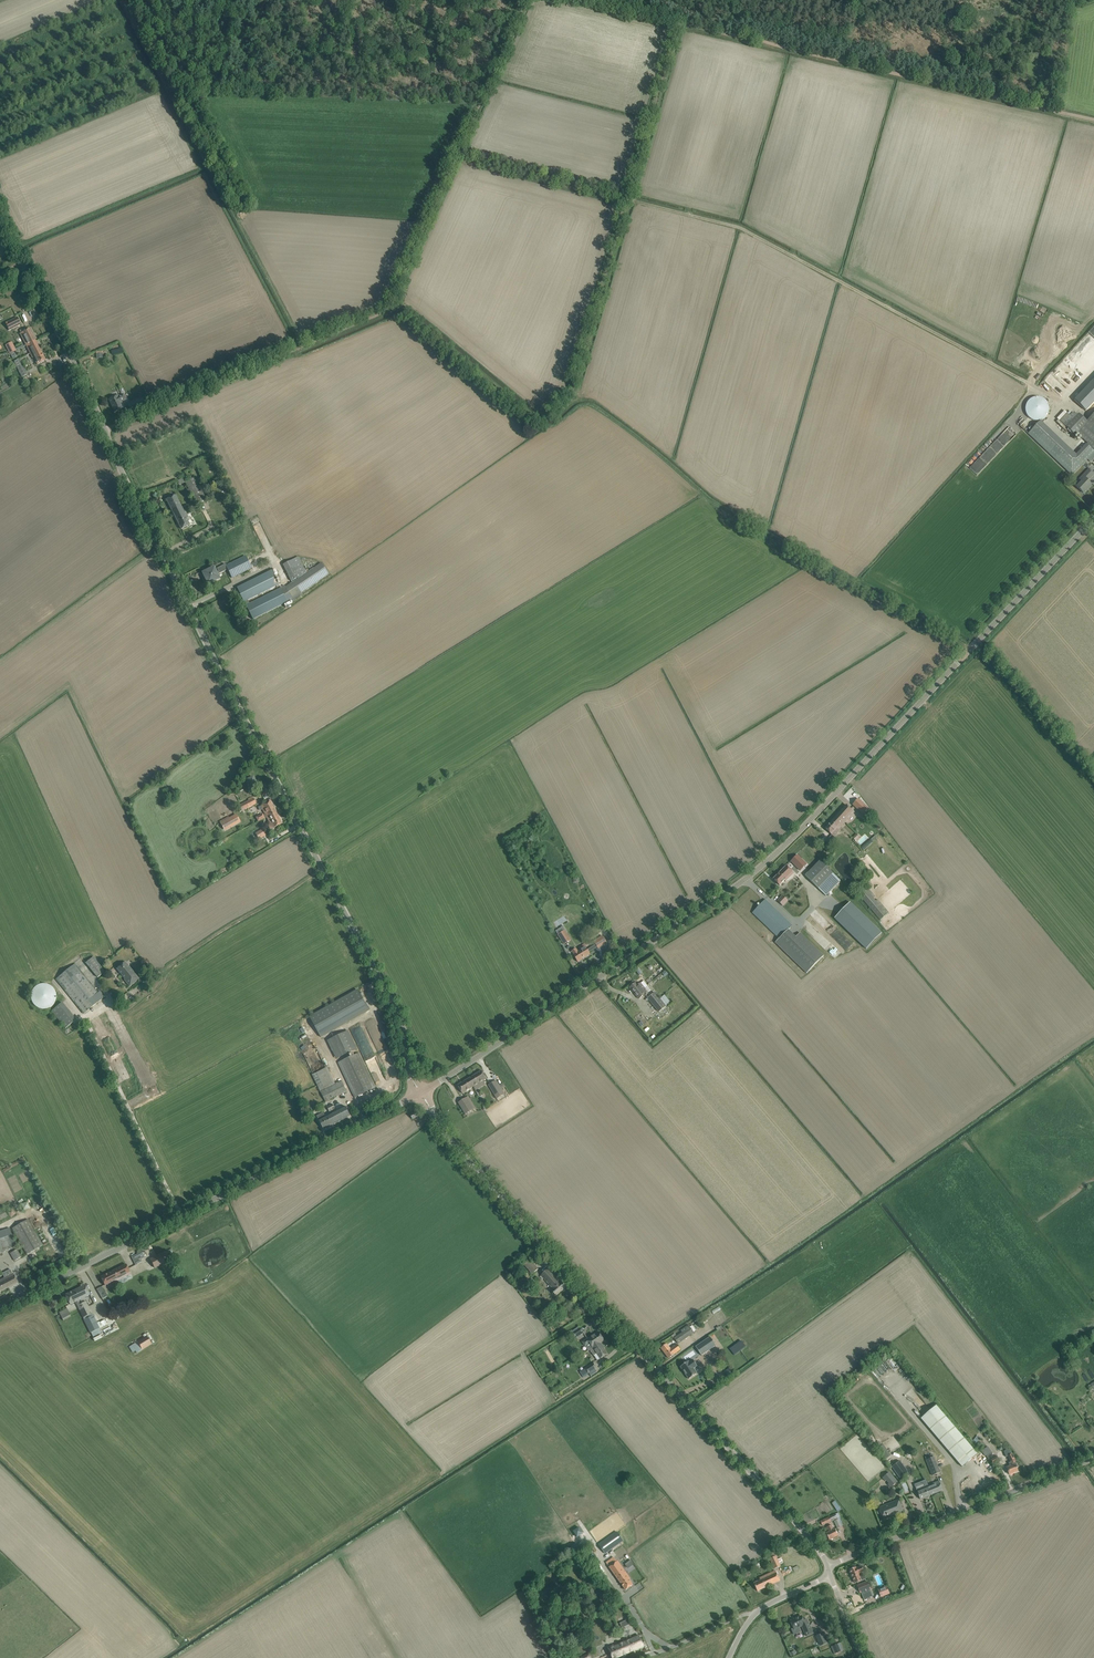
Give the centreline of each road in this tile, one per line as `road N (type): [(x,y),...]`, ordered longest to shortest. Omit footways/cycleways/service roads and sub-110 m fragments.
road 1 (unclassified): [(419,1093),(395,1006),(21,262)]
road 2 (tertiary): [(419,1093),(782,849),(1093,520)]
road 3 (unclassified): [(830,1565),(438,1125),(419,1093)]
road 4 (track): [(491,82),(386,309),(106,434)]
road 5 (tertiary): [(0,1309),(419,1093)]
road 6 (unclassified): [(830,1565),(1093,1459)]
road 7 (unclassified): [(640,1657),(760,1609)]

